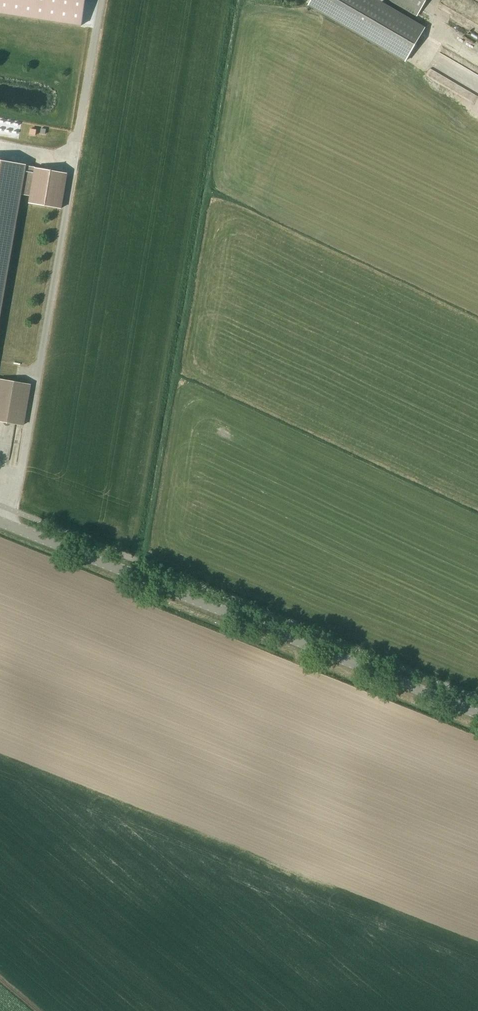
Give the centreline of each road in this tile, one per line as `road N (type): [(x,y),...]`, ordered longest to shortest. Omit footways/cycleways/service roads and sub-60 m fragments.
road 1 (tertiary): [(477,713),(0,519)]

